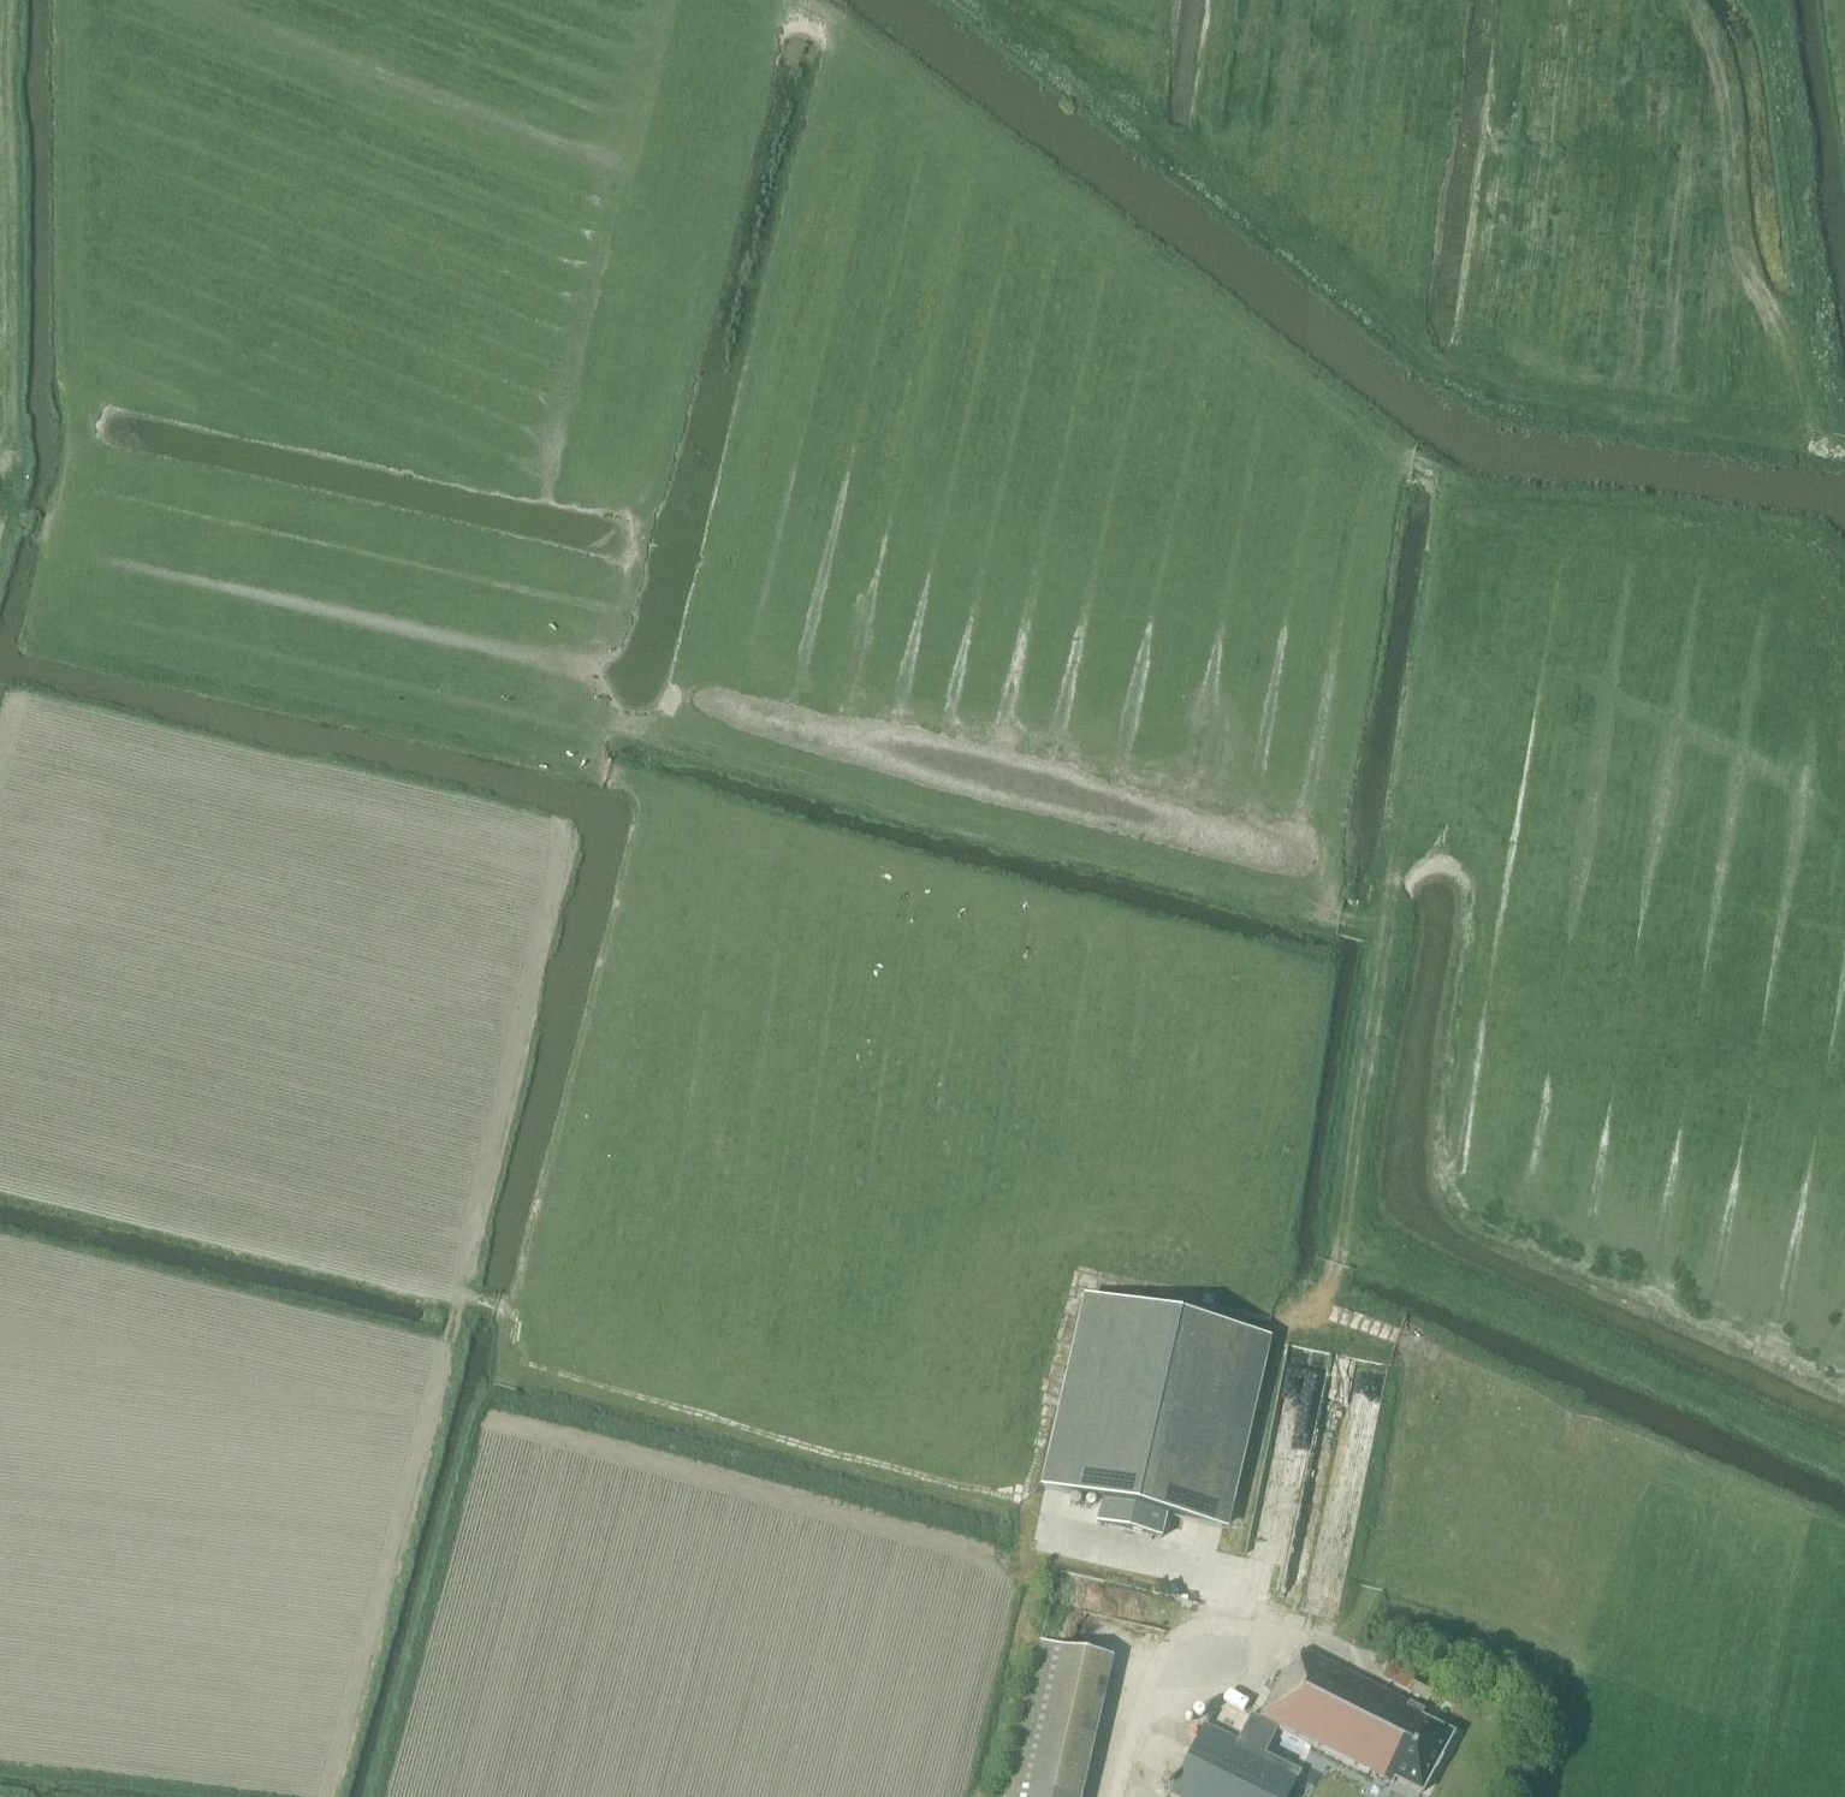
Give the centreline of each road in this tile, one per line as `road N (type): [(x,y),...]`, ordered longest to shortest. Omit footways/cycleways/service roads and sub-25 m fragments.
road 1 (track): [(1229,1629),(1234,1553),(1279,1340),(1331,1277),(1398,853)]
road 2 (track): [(1055,1537),(1231,1577)]
road 3 (track): [(1333,846),(1323,917),(1385,933)]

